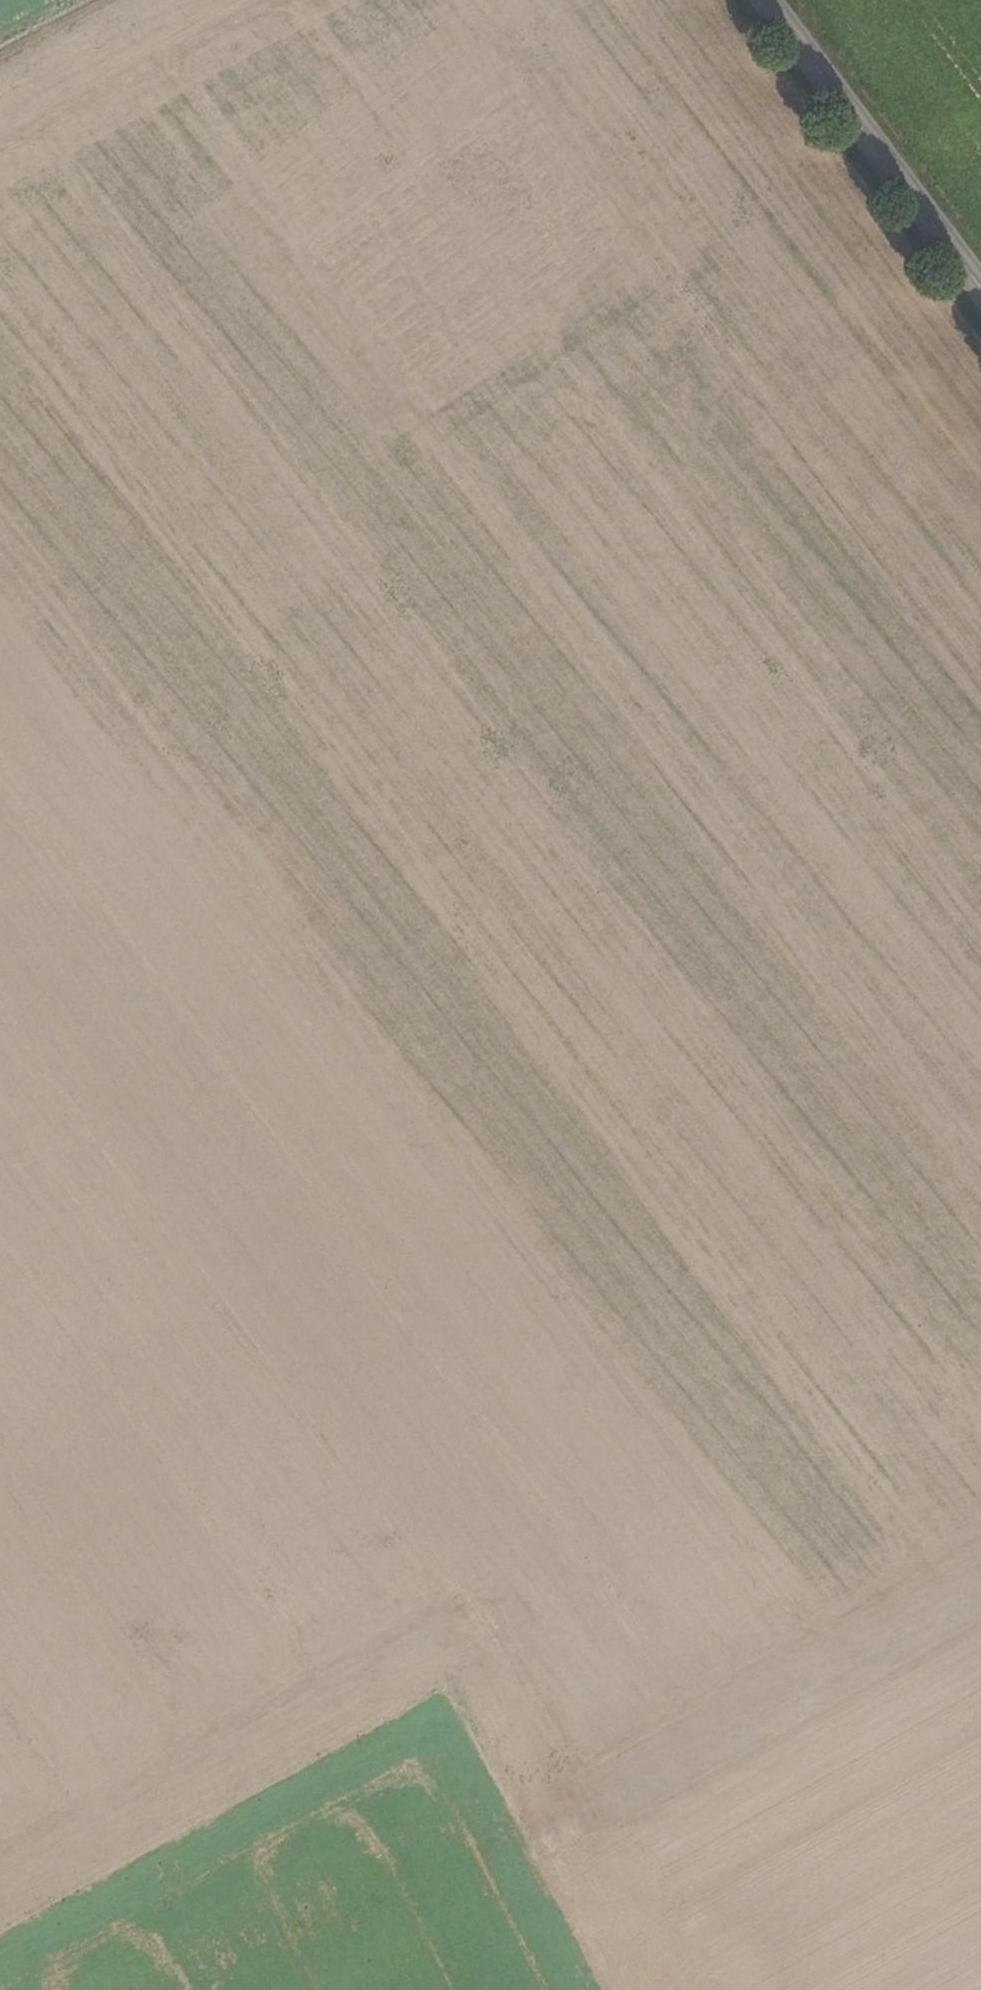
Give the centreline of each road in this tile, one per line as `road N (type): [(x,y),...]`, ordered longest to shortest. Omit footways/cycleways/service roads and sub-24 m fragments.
road 1 (secondary): [(980,298),(761,0)]

